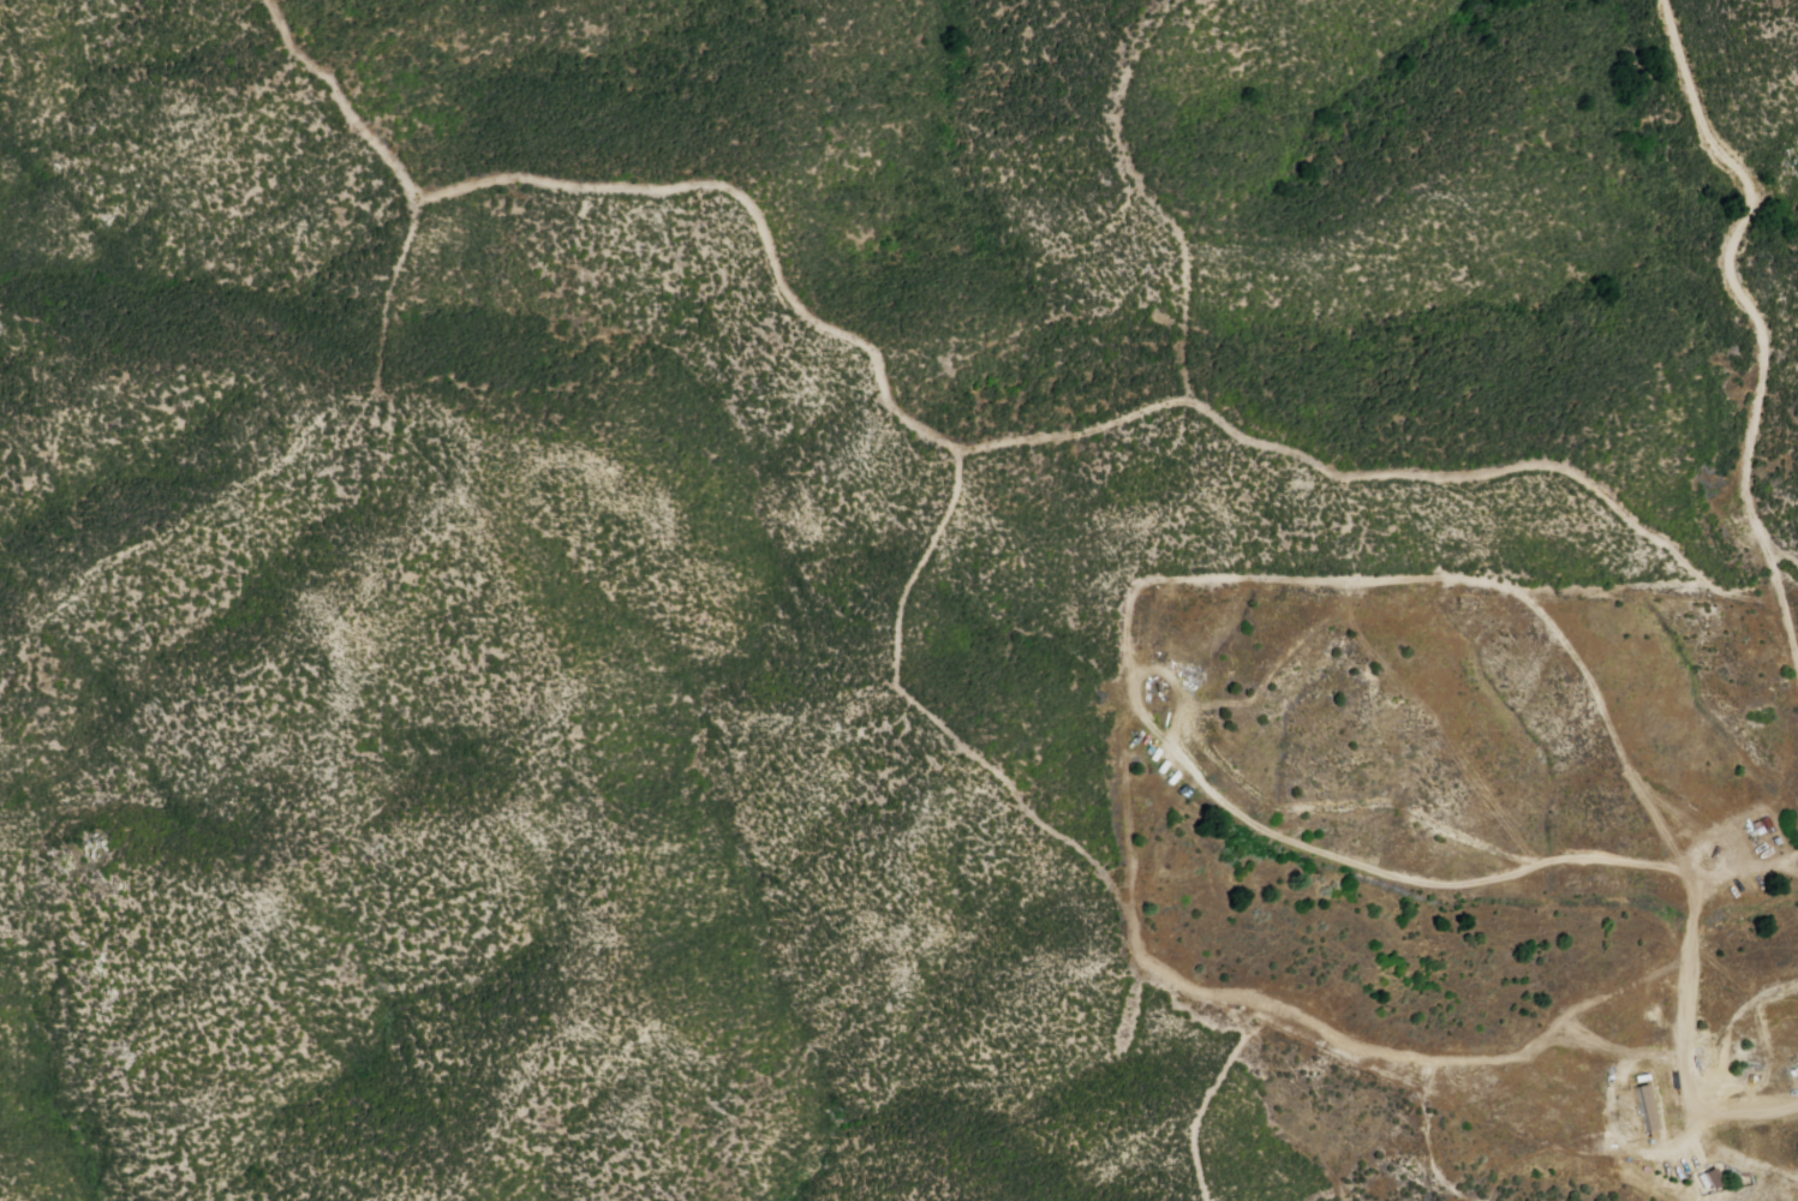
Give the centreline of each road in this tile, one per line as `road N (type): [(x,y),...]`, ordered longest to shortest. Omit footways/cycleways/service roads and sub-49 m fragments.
road 1 (track): [(1797,651),(1746,497),(1767,336),(1731,274),(1758,198),(1748,174),(1713,145),(1666,0)]

